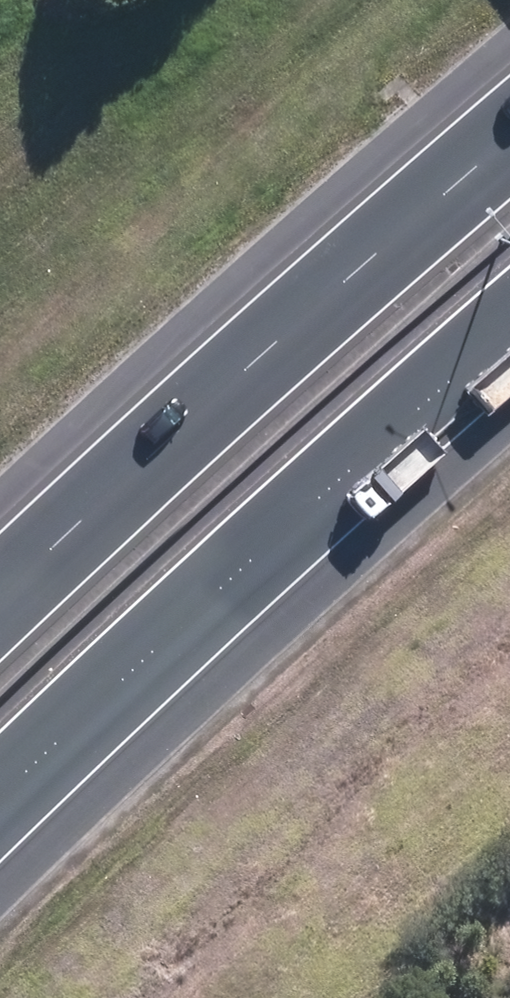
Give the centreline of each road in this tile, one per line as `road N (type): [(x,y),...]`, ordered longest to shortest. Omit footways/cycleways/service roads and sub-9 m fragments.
road 1 (motorway): [(509,325),(244,564),(0,800)]
road 2 (motorway): [(0,603),(509,143)]

